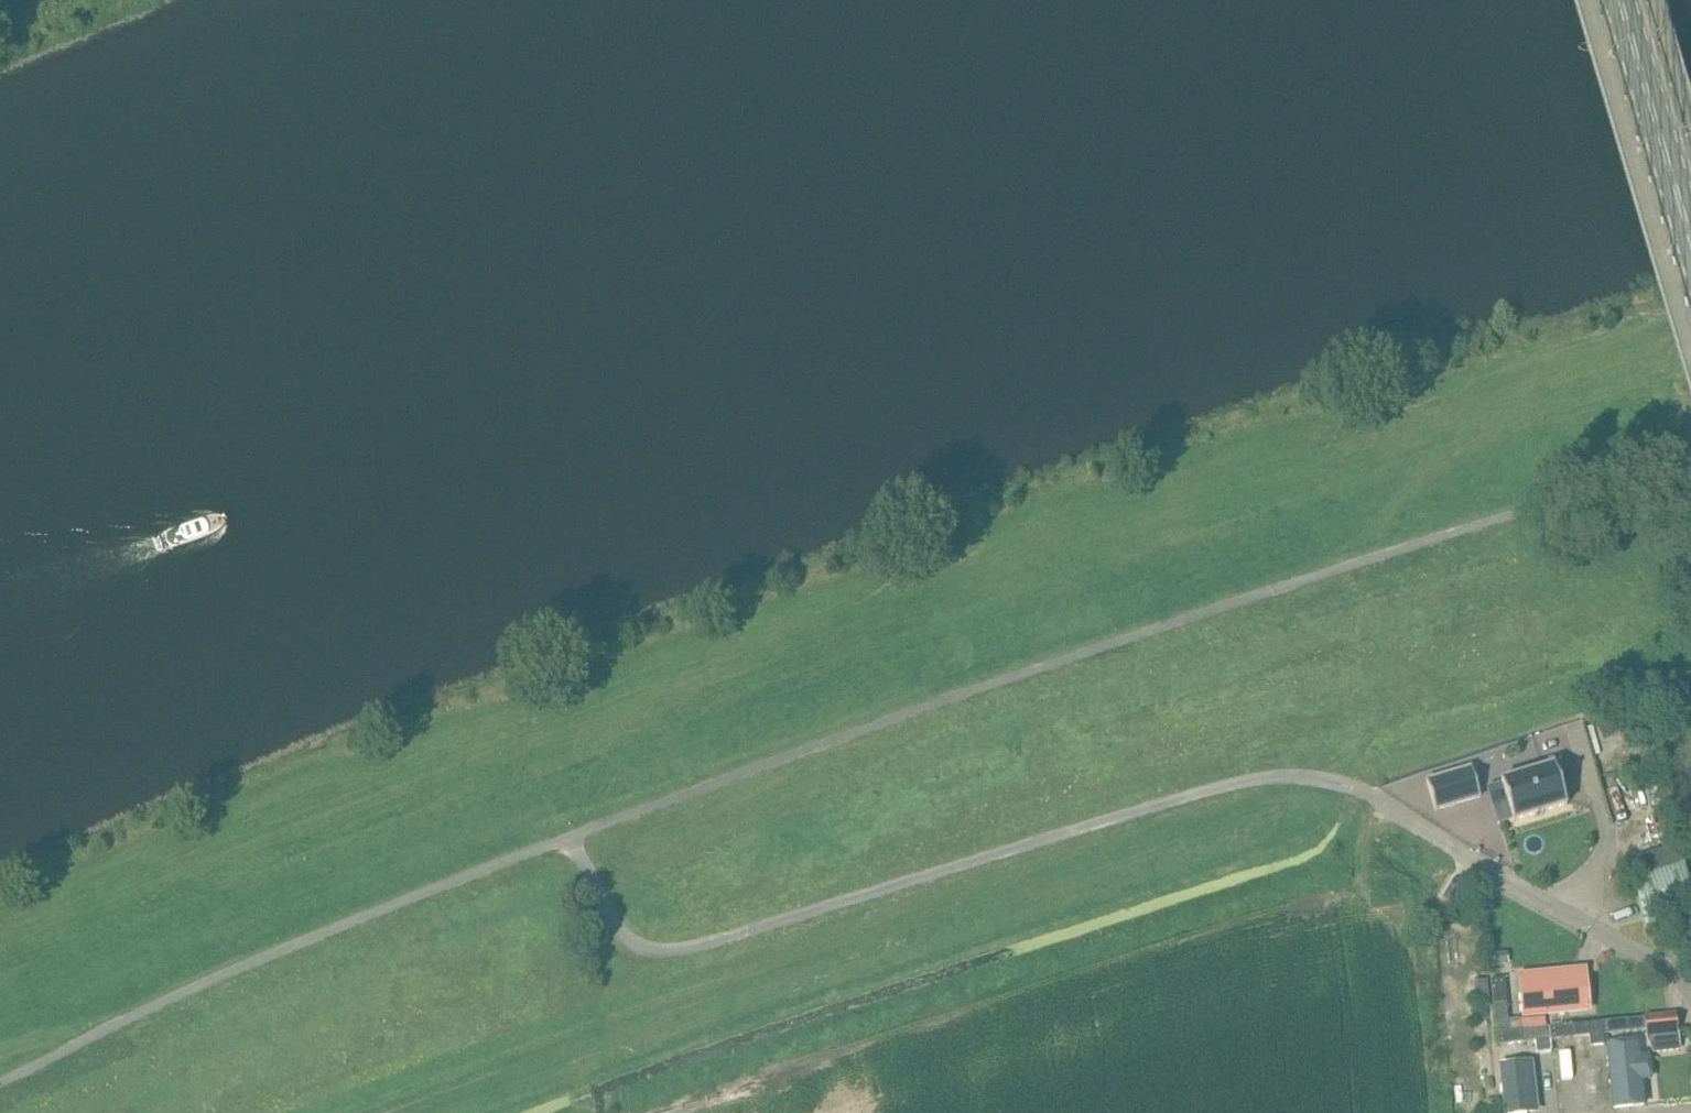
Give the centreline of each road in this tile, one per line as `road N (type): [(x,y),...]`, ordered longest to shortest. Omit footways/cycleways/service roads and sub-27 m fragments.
road 1 (unclassified): [(1690,991),(1677,975),(1352,789)]
road 2 (unclassified): [(1690,364),(1582,0)]
road 3 (primary): [(1690,243),(1618,0)]
road 4 (unclassified): [(1690,129),(1653,0)]

